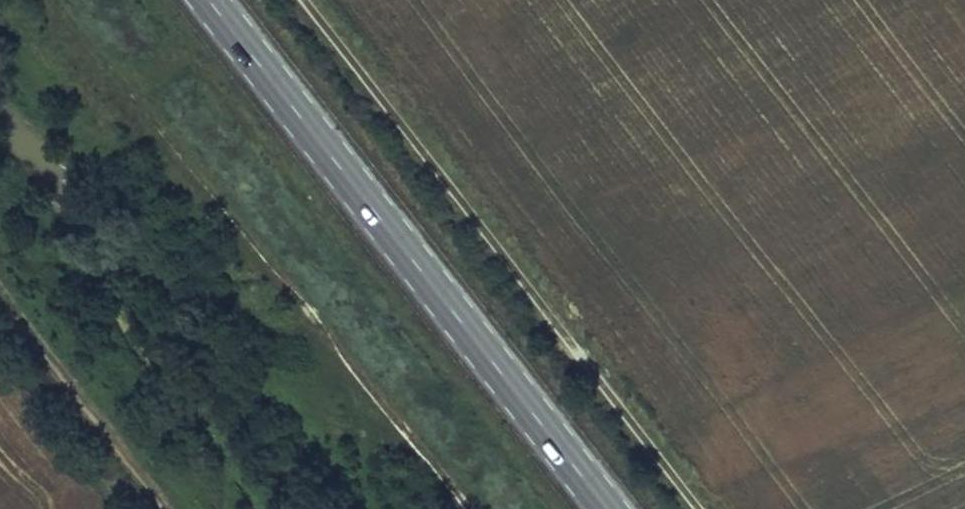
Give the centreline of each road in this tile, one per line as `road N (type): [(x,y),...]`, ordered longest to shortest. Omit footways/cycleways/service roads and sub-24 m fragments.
road 1 (track): [(301,0),(697,508)]
road 2 (primary): [(607,508),(211,0)]
road 3 (track): [(465,508),(185,157)]
road 4 (track): [(0,304),(156,508)]

